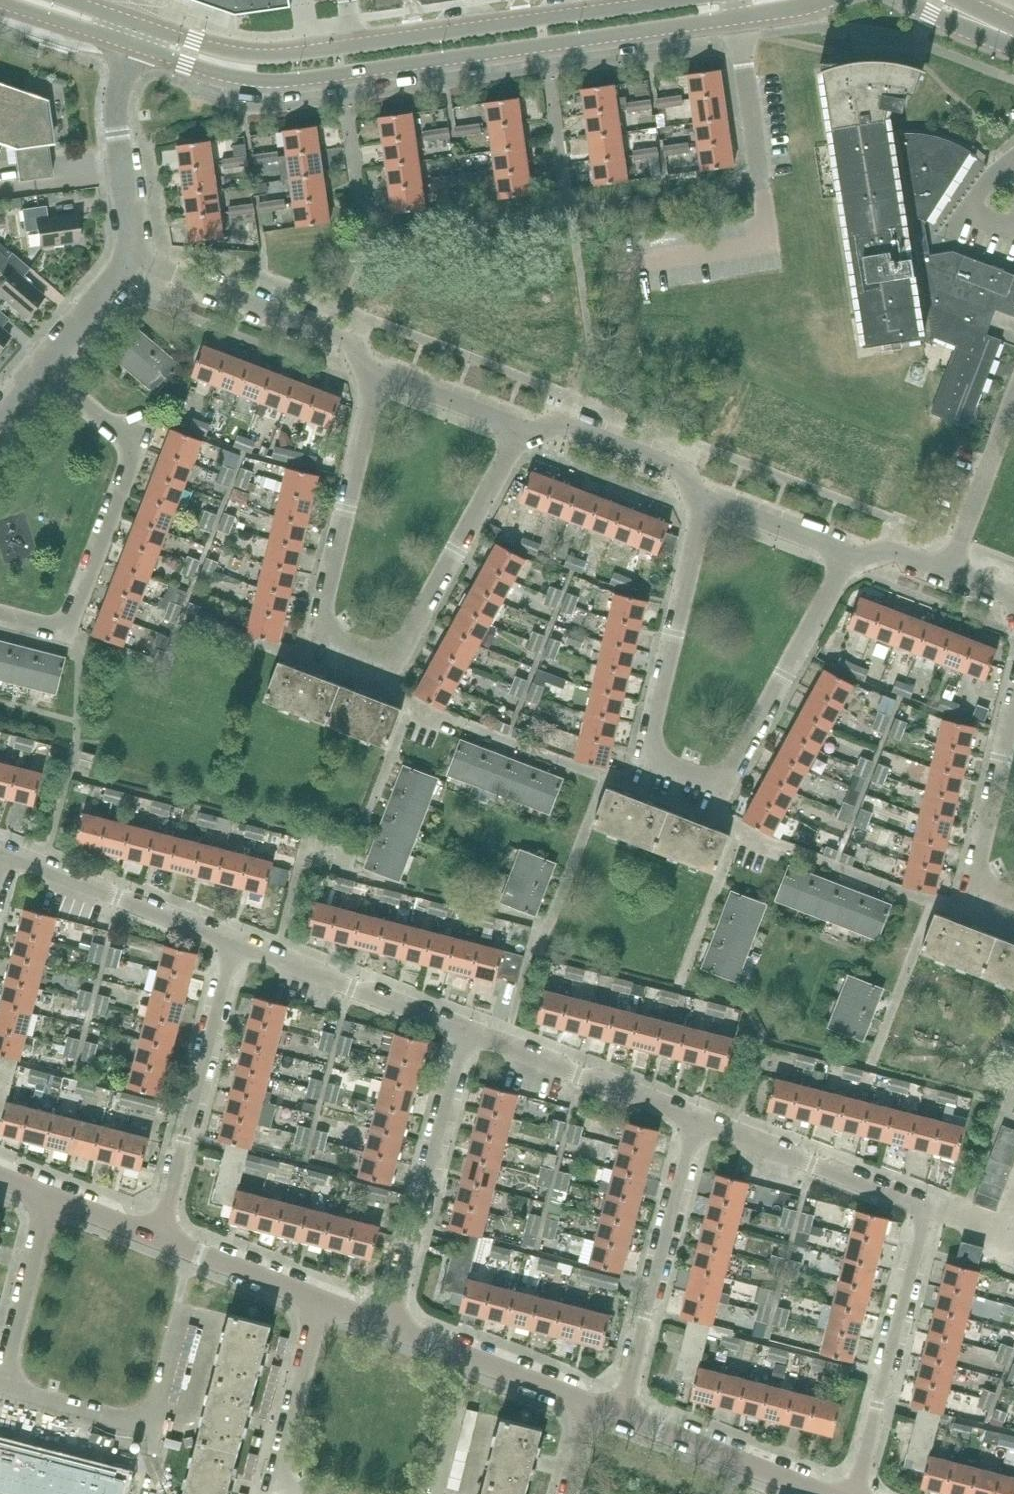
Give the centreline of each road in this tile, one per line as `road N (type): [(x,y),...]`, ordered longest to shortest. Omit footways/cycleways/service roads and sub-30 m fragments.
road 1 (residential): [(376,373),(317,580),(311,635),(390,666),(517,427)]
road 2 (tertiary): [(134,46),(225,75),(278,80),(733,18)]
road 3 (residential): [(707,504),(655,710),(651,735),(663,766),(703,781),(731,766),(851,558)]
road 4 (residential): [(187,1310),(157,1430),(7,1389),(47,1193)]
road 5 (residential): [(37,363),(138,441),(64,632),(0,614)]
road 6 (tertiary): [(691,0),(353,46)]
road 7 (residential): [(463,1024),(388,1328)]
road 8 (residential): [(158,1235),(233,934)]
road 9 (residential): [(620,1416),(696,1116)]
road 10 (residential): [(923,1208),(855,1493)]
road 11 (residential): [(376,373),(335,332),(130,253)]
road 12 (residential): [(696,1116),(463,1024)]
road 13 (residential): [(463,1024),(233,934)]
road 14 (residential): [(233,934),(4,845)]
road 15 (residential): [(923,1208),(696,1116)]
road 16 (residential): [(707,504),(685,467),(565,420),(537,433),(517,427)]
road 17 (residential): [(827,1493),(620,1416)]
road 18 (residential): [(591,1406),(388,1328)]
road 19 (tertiary): [(353,46),(244,56),(141,25)]
road 20 (residential): [(1013,898),(982,884),(978,862),(1013,708)]
road 21 (residential): [(130,253),(116,106),(134,46)]
road 22 (residential): [(284,1493),(275,1492),(322,1304)]
road 23 (residential): [(758,195),(733,18)]
road 24 (residential): [(322,1304),(158,1235)]
road 25 (residential): [(948,569),(1013,406)]
road 26 (residential): [(851,558),(707,504)]
road 27 (residential): [(517,427),(376,373)]
road 28 (residential): [(37,363),(130,253)]
road 29 (tertiary): [(0,2),(134,46)]

